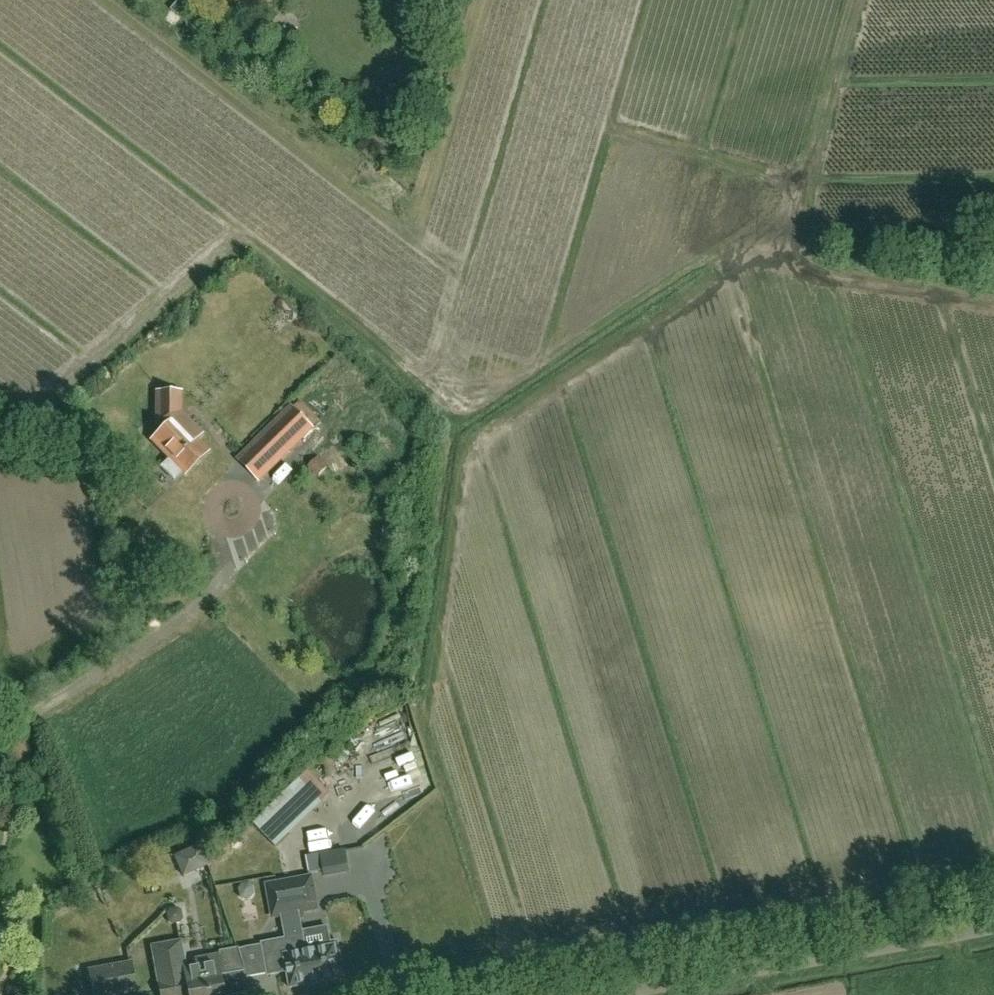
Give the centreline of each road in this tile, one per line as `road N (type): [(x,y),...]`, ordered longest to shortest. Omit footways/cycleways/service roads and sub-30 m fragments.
road 1 (unclassified): [(593,994),(993,927)]

